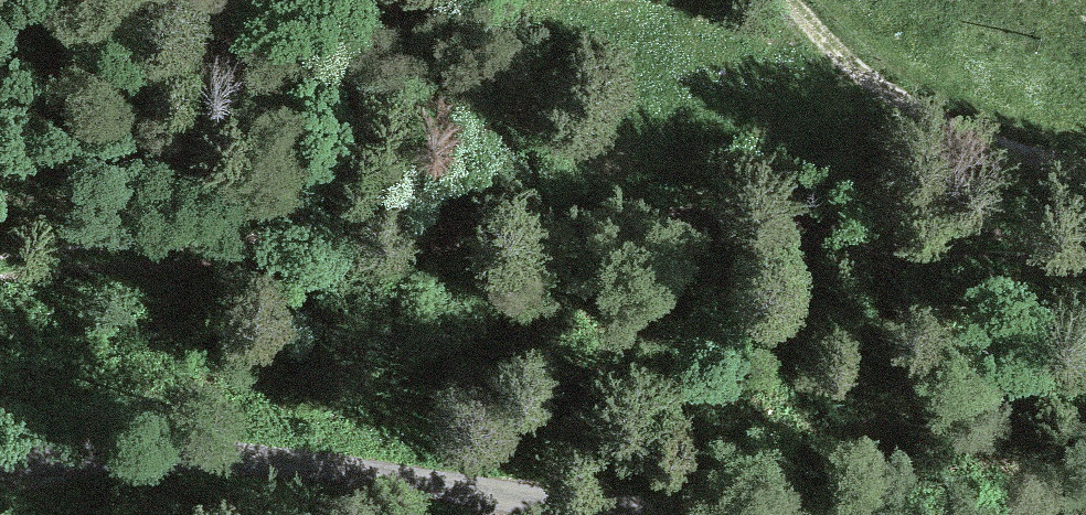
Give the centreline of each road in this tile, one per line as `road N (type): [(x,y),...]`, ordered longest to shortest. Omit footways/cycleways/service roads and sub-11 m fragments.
road 1 (track): [(0,276),(535,232),(1085,258)]
road 2 (unclassified): [(0,465),(261,464),(587,514)]
road 3 (track): [(784,0),(871,86),(1085,177)]

